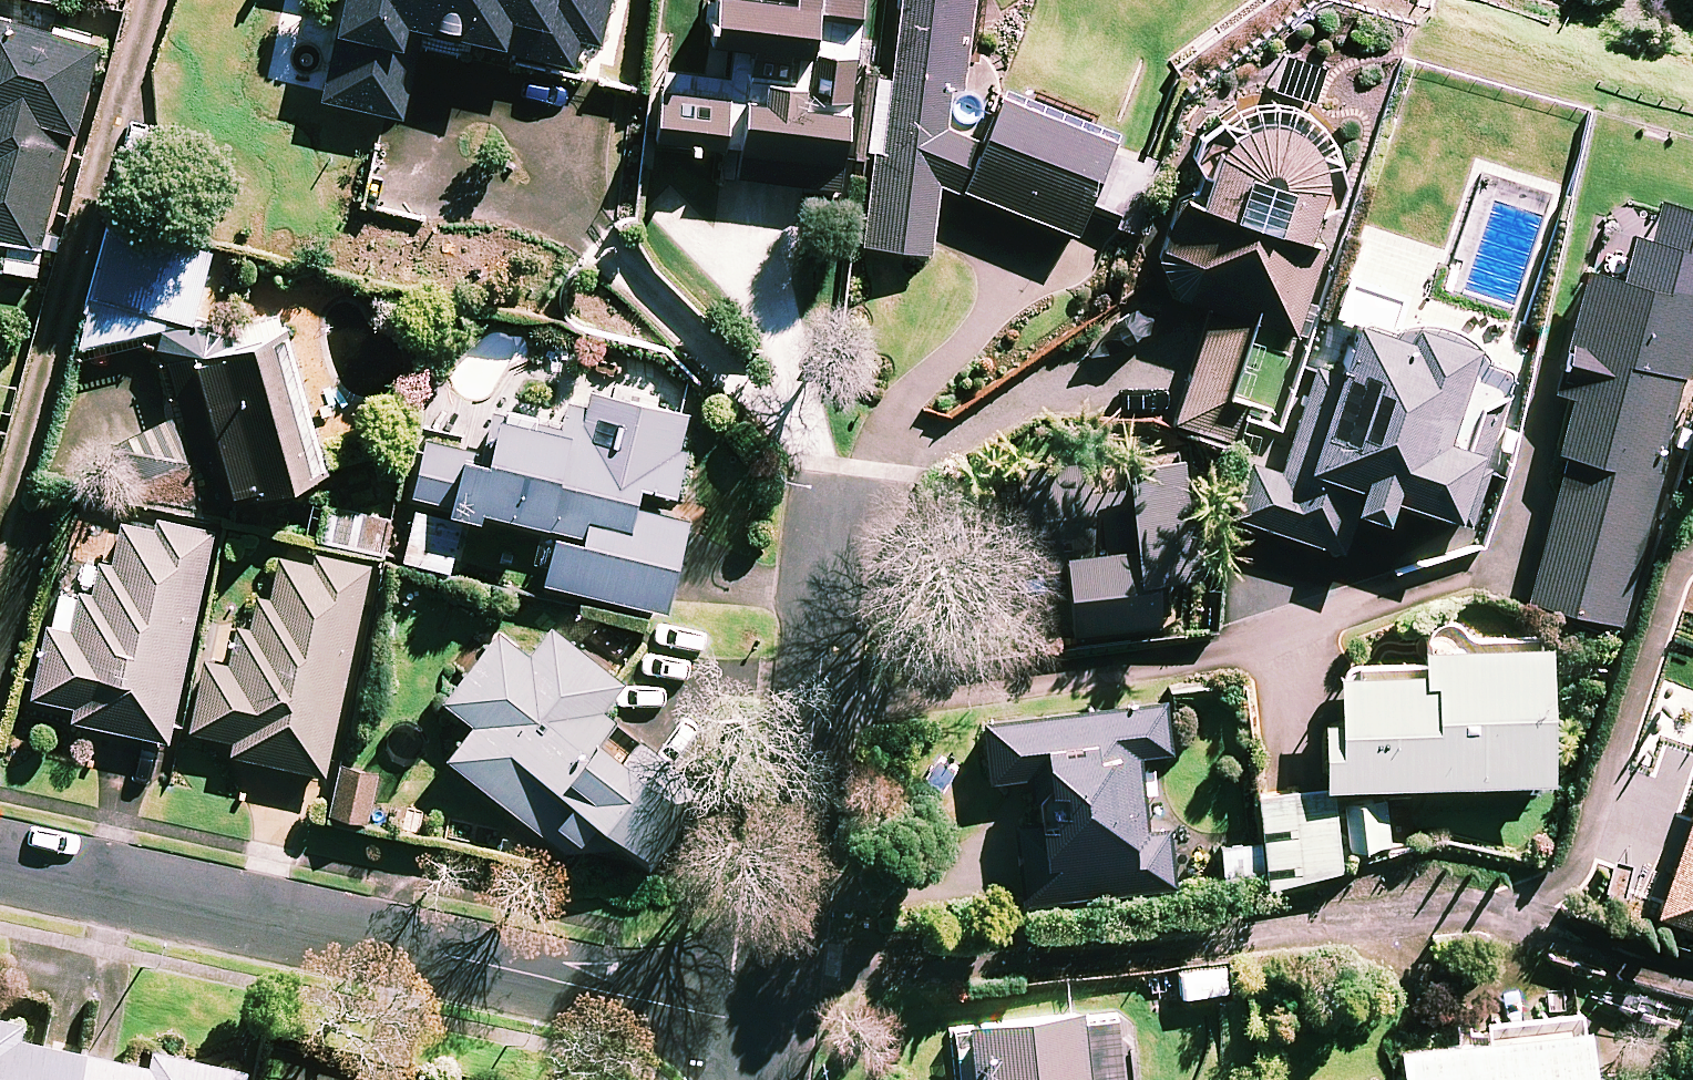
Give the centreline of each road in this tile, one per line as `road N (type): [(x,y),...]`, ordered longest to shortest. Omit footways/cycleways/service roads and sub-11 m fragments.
road 1 (residential): [(0,857),(779,1030)]
road 2 (residential): [(835,522),(779,1030)]

